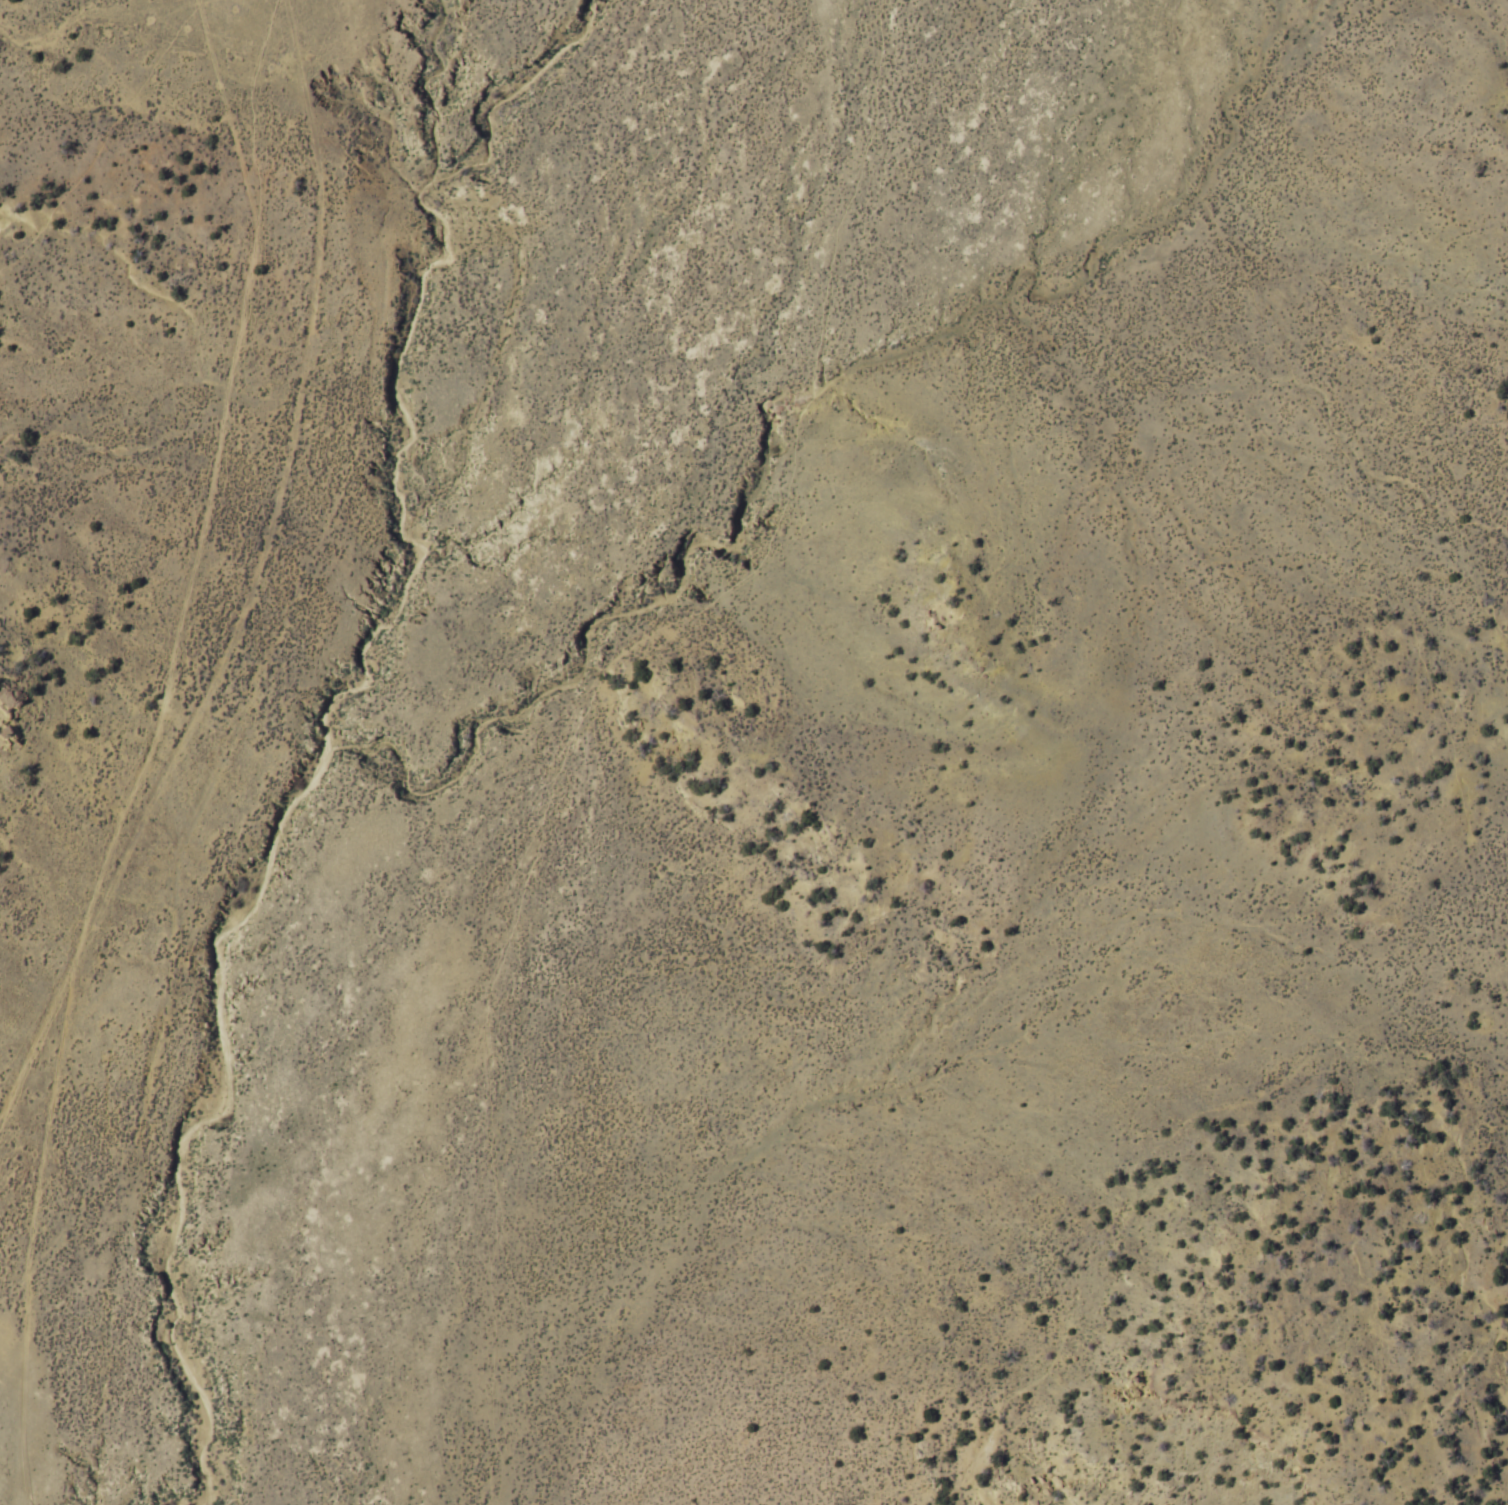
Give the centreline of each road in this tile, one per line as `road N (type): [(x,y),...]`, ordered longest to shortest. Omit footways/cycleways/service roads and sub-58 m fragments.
road 1 (residential): [(0,1055),(198,701),(352,364),(365,86),(328,0)]
road 2 (residential): [(464,0),(415,65),(365,86)]

